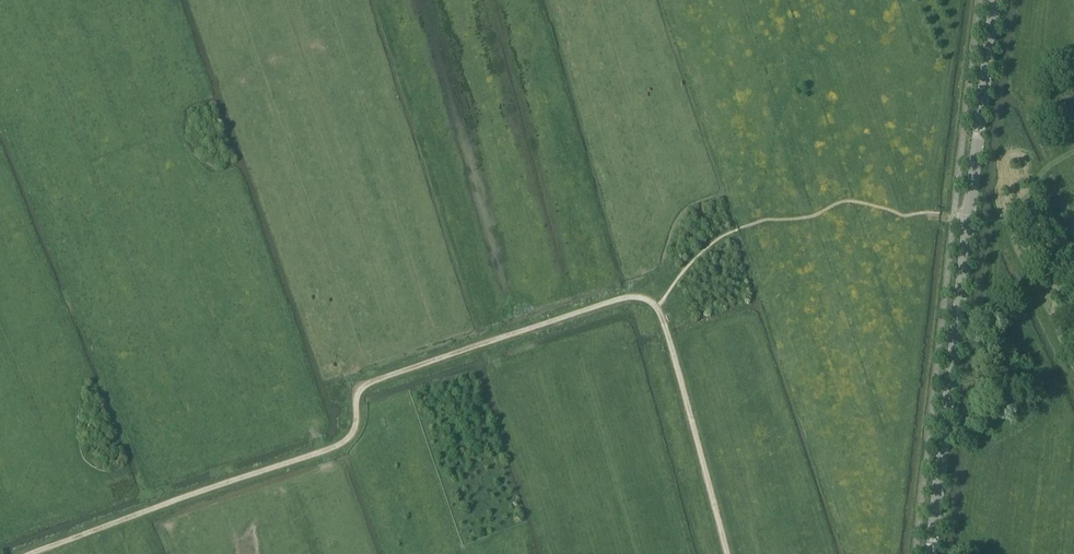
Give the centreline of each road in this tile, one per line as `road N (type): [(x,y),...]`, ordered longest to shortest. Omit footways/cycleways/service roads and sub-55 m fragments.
road 1 (tertiary): [(933,553),(996,0)]

